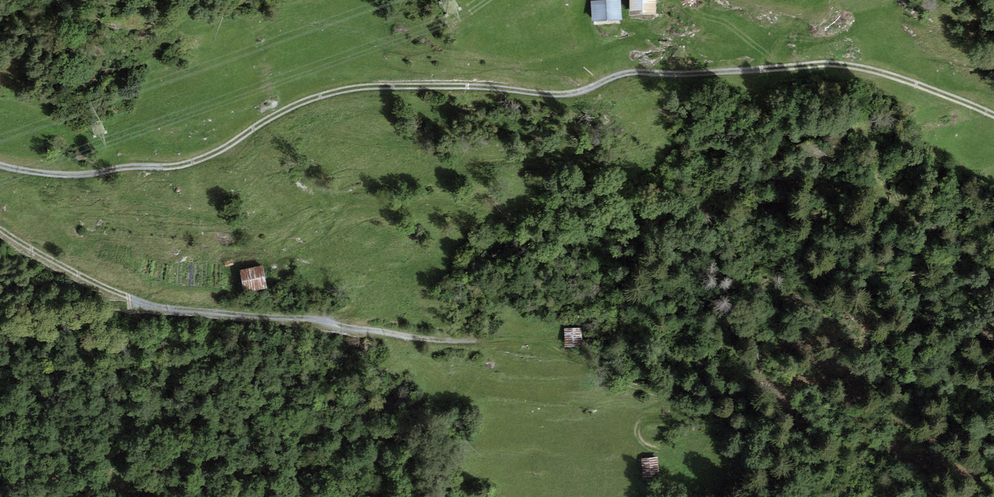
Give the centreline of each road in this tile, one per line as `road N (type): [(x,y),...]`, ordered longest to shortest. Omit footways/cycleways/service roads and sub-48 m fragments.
road 1 (track): [(993,484),(940,458),(930,442),(773,382),(677,360),(570,358),(537,342),(384,336),(139,305),(0,231)]
road 2 (track): [(993,117),(831,64),(620,73),(552,93),(364,86),(307,99),(205,157),(169,166),(83,176),(0,164)]

